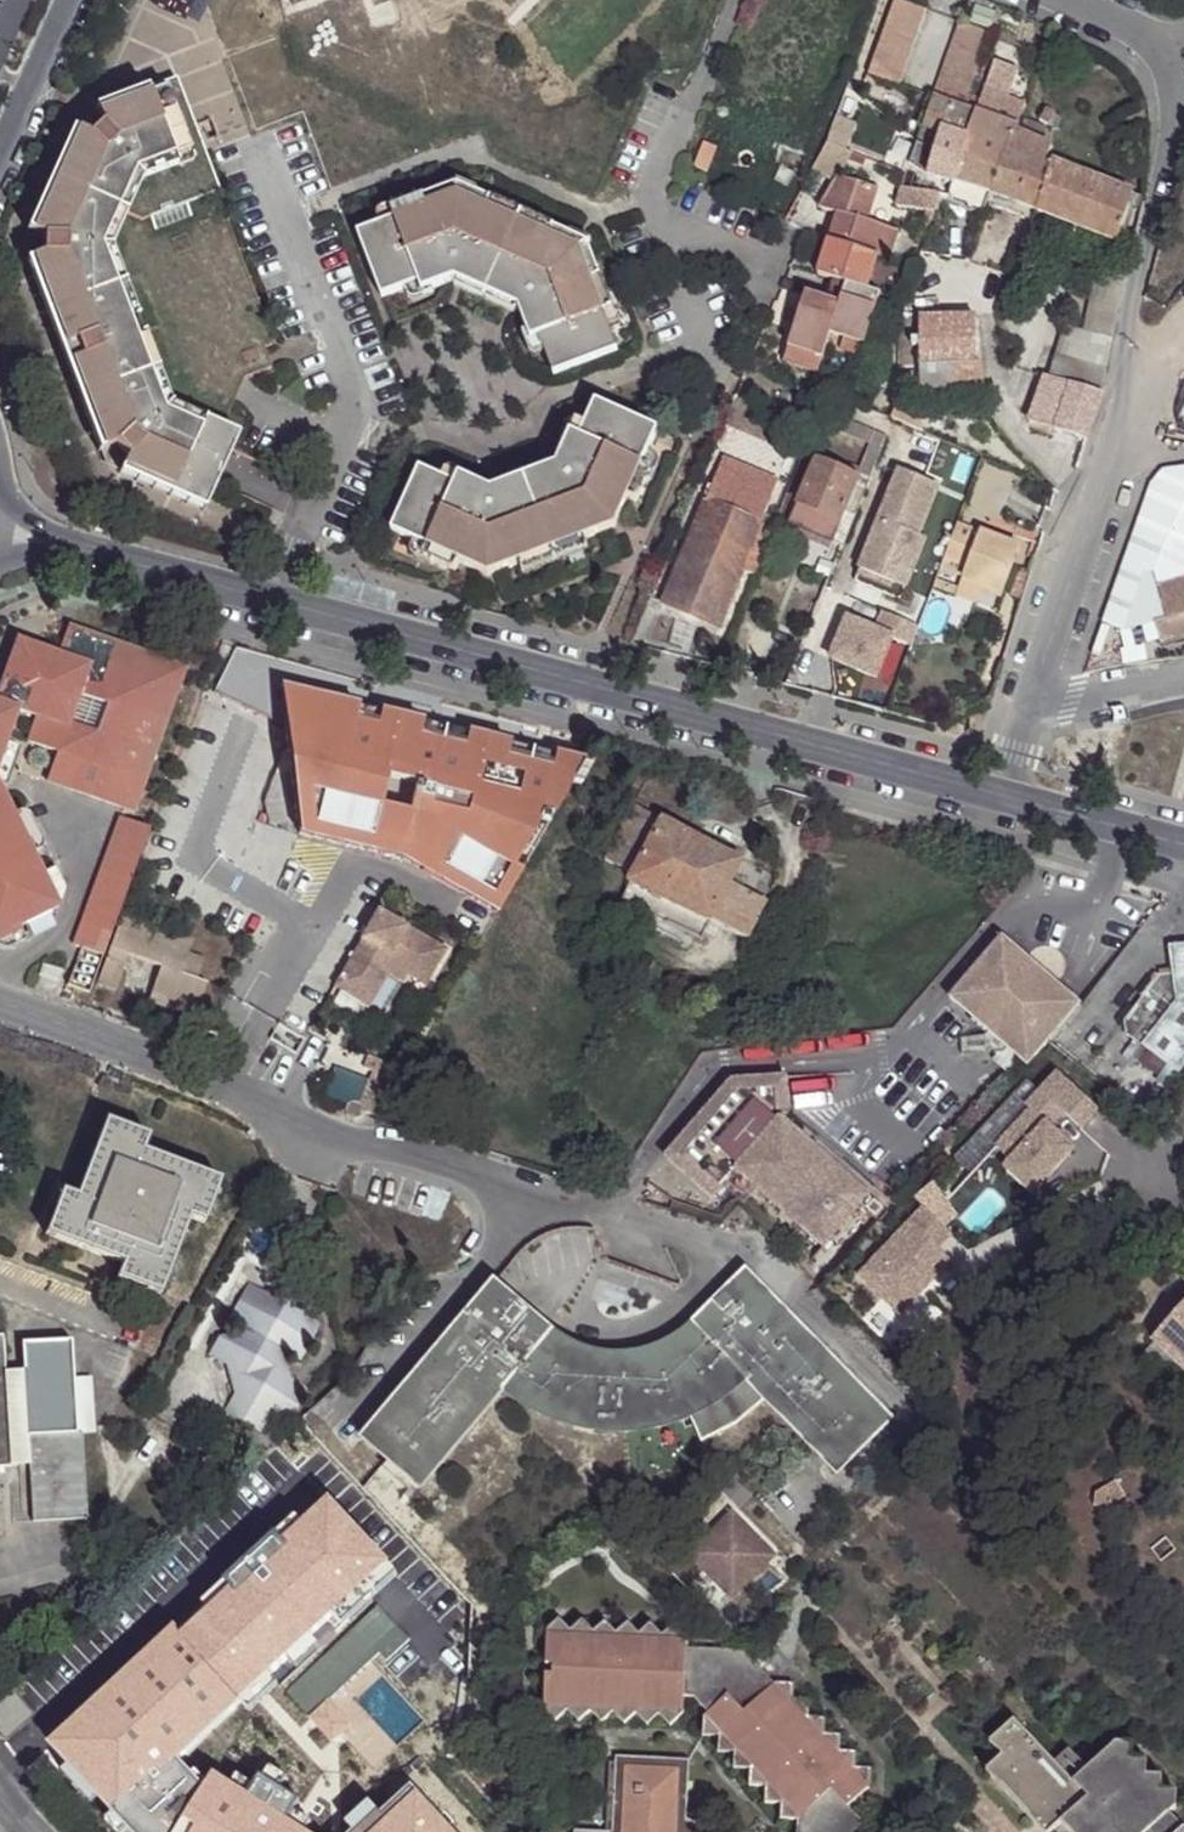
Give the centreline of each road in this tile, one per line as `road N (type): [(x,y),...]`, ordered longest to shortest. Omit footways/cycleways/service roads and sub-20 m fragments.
road 1 (tertiary): [(200,576),(1004,793)]
road 2 (unclassified): [(1125,830),(1092,917),(1016,907),(892,1053),(710,1069),(613,1214)]
road 3 (residential): [(1183,82),(1126,346),(1129,409),(1024,717)]
road 4 (residential): [(613,1214),(418,1155),(338,1142),(219,1082),(0,1005)]
road 5 (tertiary): [(200,576),(39,523),(0,490)]
road 6 (tertiary): [(0,564),(32,556),(200,576)]
road 7 (unclassified): [(1183,678),(1024,717)]
road 8 (tertiary): [(0,144),(63,0)]
road 9 (residential): [(1062,0),(1183,55)]
road 10 (tertiary): [(1004,793),(1125,830)]

